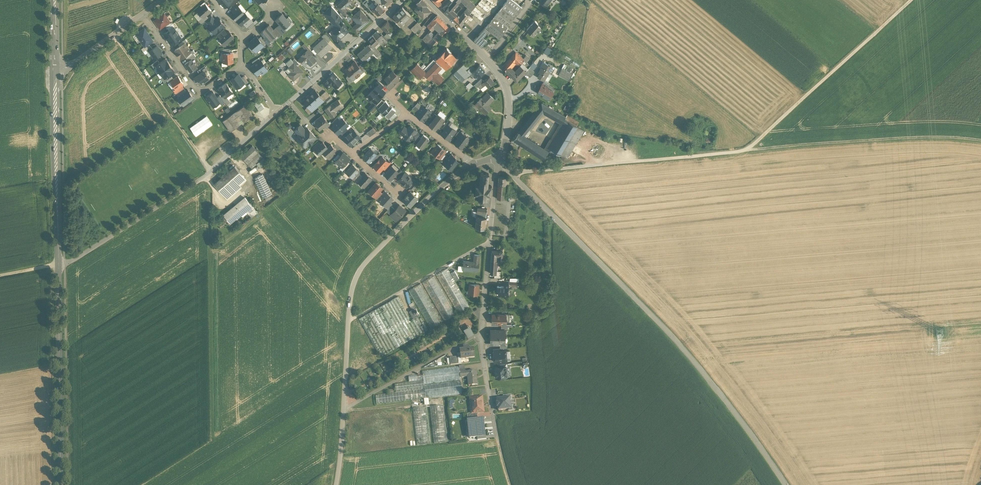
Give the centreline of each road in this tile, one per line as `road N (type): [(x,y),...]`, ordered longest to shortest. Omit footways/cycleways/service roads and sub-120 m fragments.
road 1 (track): [(513,175),(744,152),(910,0)]
road 2 (unclassified): [(788,484),(702,371),(513,175),(497,169)]
road 3 (unclassified): [(473,164),(435,192),(355,283),(337,484)]
road 4 (residential): [(497,169),(480,333),(497,436)]
road 5 (residential): [(276,113),(207,175),(59,267)]
road 6 (track): [(744,152),(912,138),(980,141)]
road 7 (track): [(210,206),(212,439)]
road 8 (tertiary): [(61,484),(59,267)]
road 9 (tertiary): [(59,267),(54,67)]
road 10 (residential): [(499,158),(508,90),(428,0)]
road 11 (track): [(115,35),(211,172)]
road 12 (residential): [(403,0),(290,103)]
road 13 (residential): [(242,65),(198,95),(142,15)]

